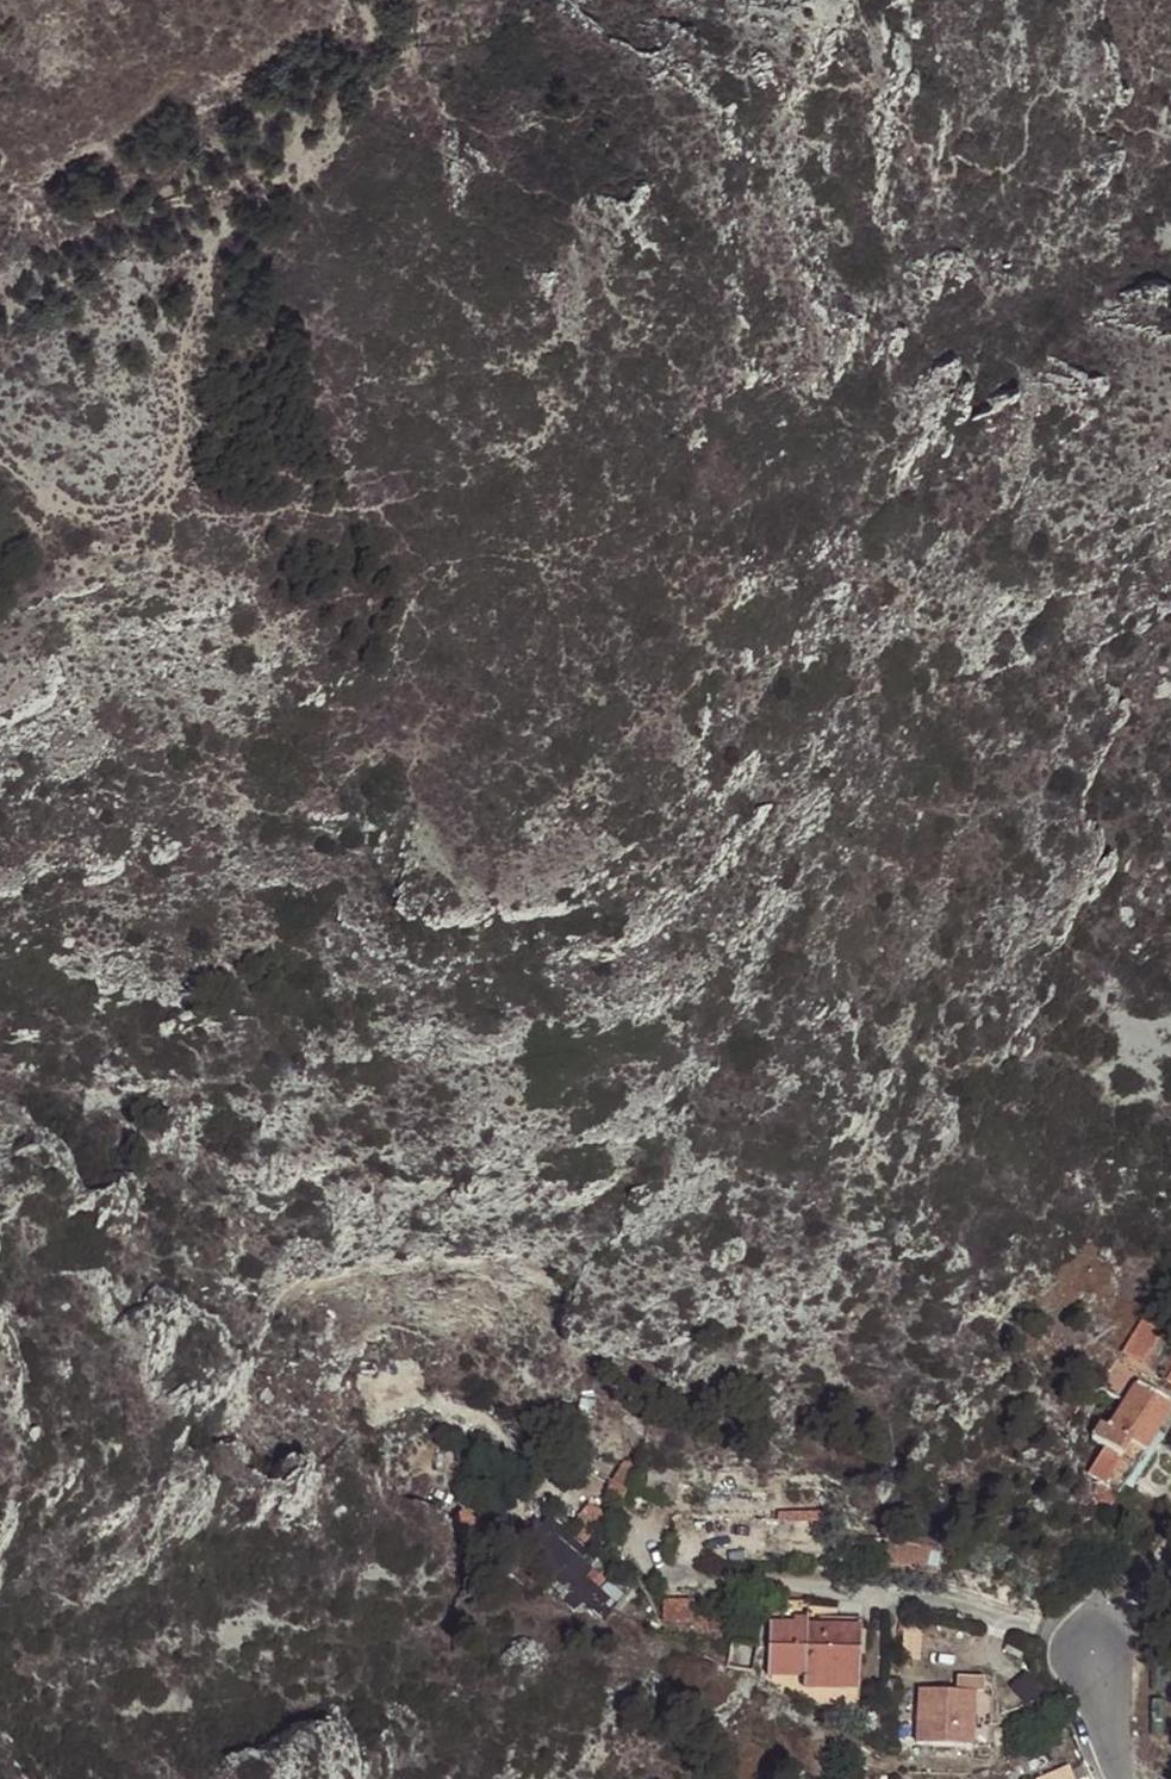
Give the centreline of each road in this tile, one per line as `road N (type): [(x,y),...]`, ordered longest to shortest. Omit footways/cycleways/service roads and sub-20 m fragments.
road 1 (residential): [(1123,1778),(1106,1735),(1091,1649)]

